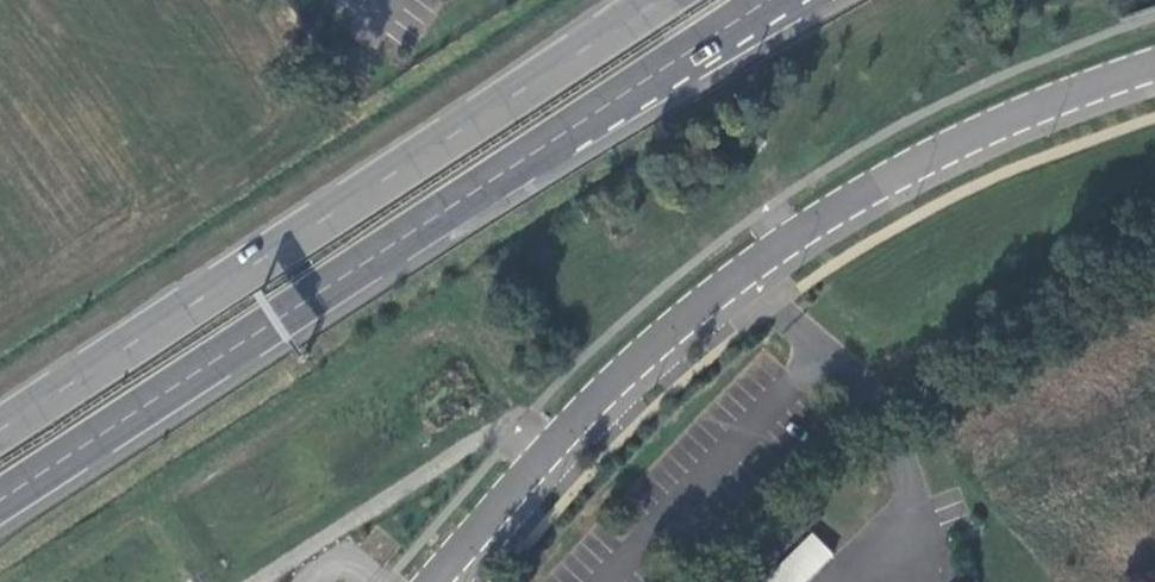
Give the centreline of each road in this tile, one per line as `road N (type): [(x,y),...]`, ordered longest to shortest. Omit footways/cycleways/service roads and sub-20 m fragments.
road 1 (unclassified): [(447,581),(594,414),(729,293),(861,201),(1004,127),(1154,75)]
road 2 (trunk): [(647,11),(0,434)]
road 3 (trunk): [(0,504),(571,132)]
road 4 (trunk): [(571,132),(808,0)]
road 5 (trunk): [(571,132),(774,0)]

